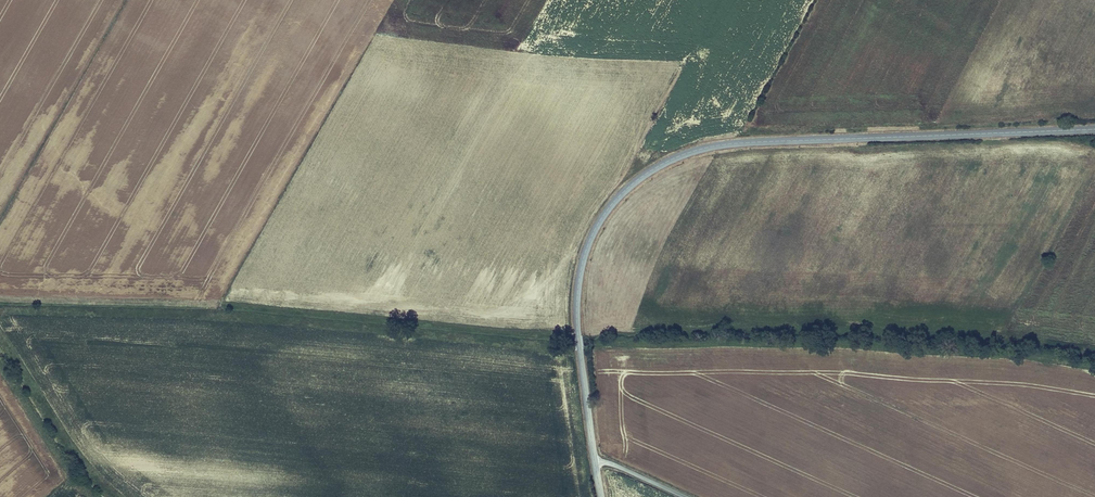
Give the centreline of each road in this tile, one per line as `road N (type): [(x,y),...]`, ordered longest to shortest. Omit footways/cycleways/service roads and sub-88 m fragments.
road 1 (tertiary): [(594,462),(578,334),(581,267),(606,211),(653,170),(739,143),(1094,129)]

